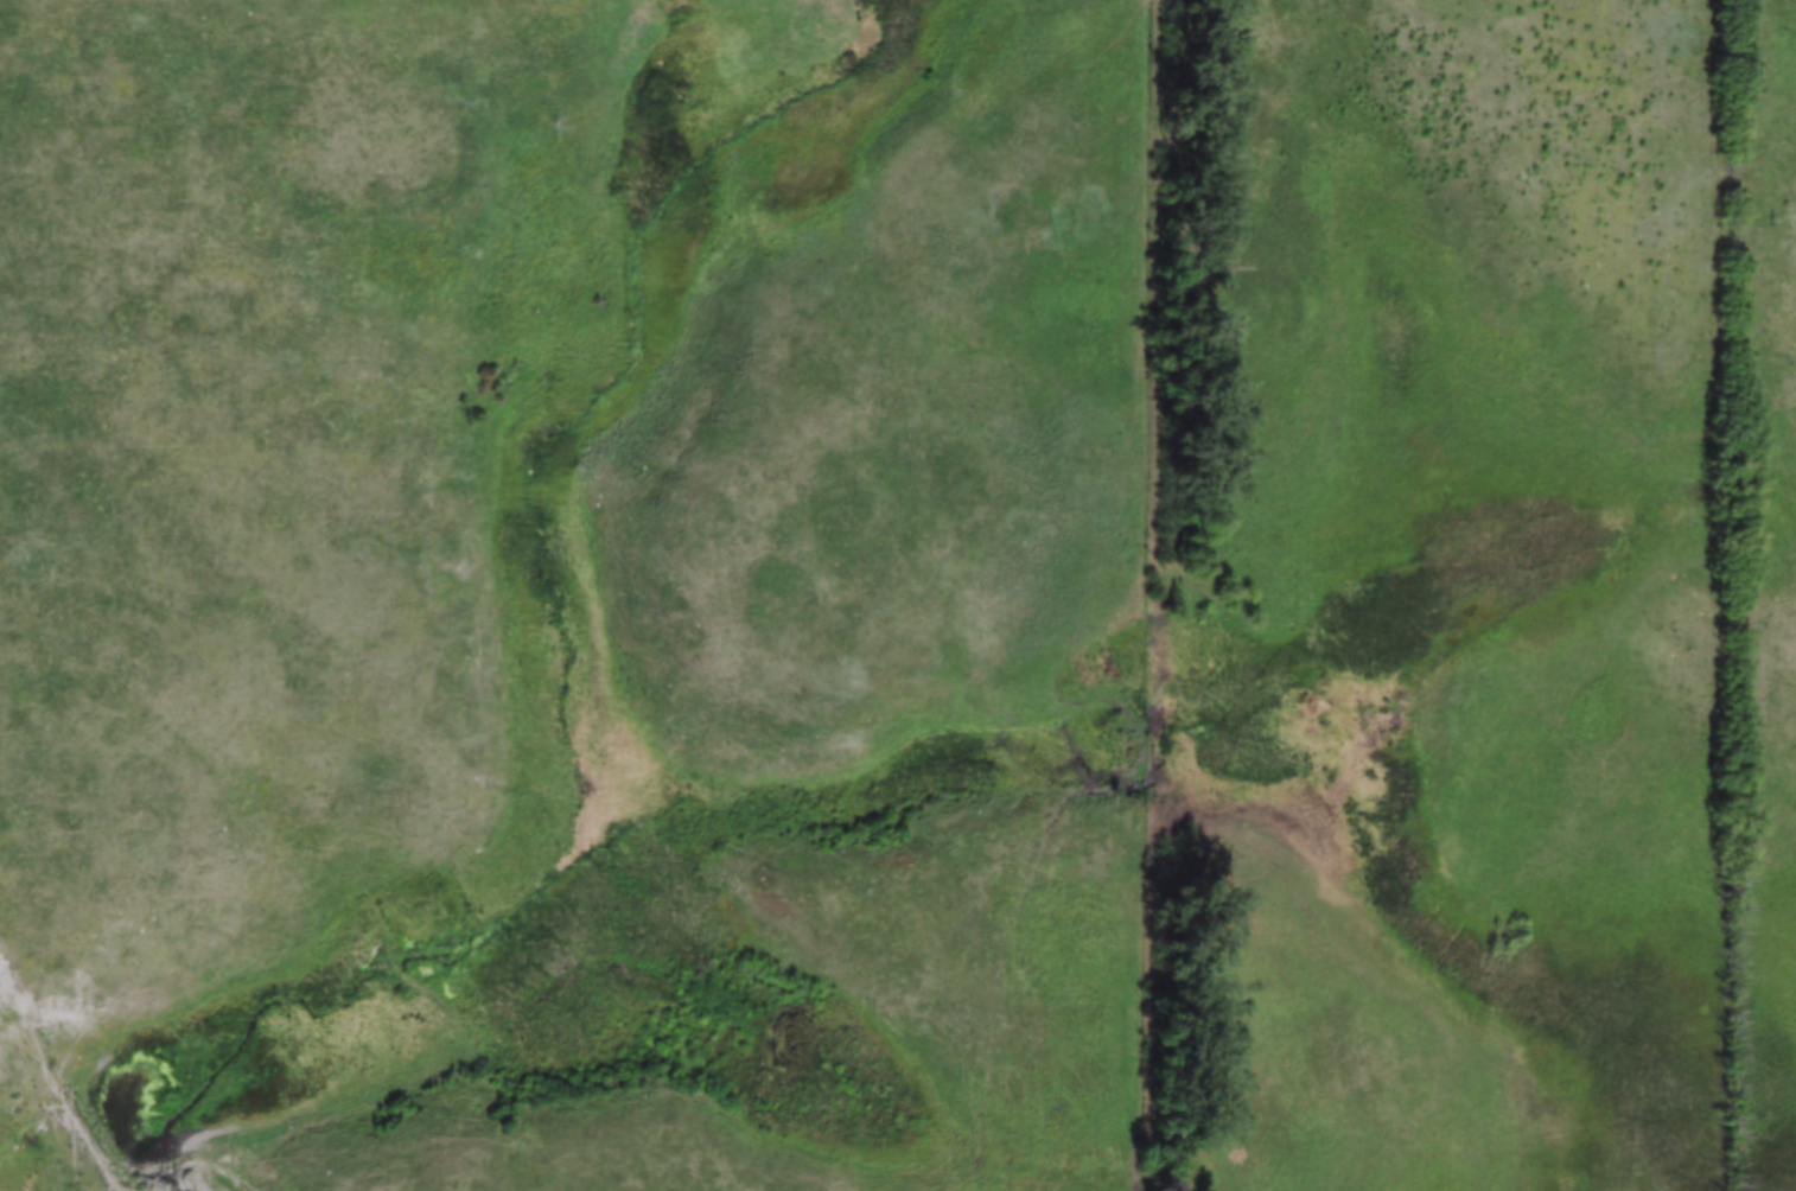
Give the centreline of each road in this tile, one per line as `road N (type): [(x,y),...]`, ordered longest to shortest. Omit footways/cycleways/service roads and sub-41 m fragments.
road 1 (track): [(128,1190),(0,984)]

